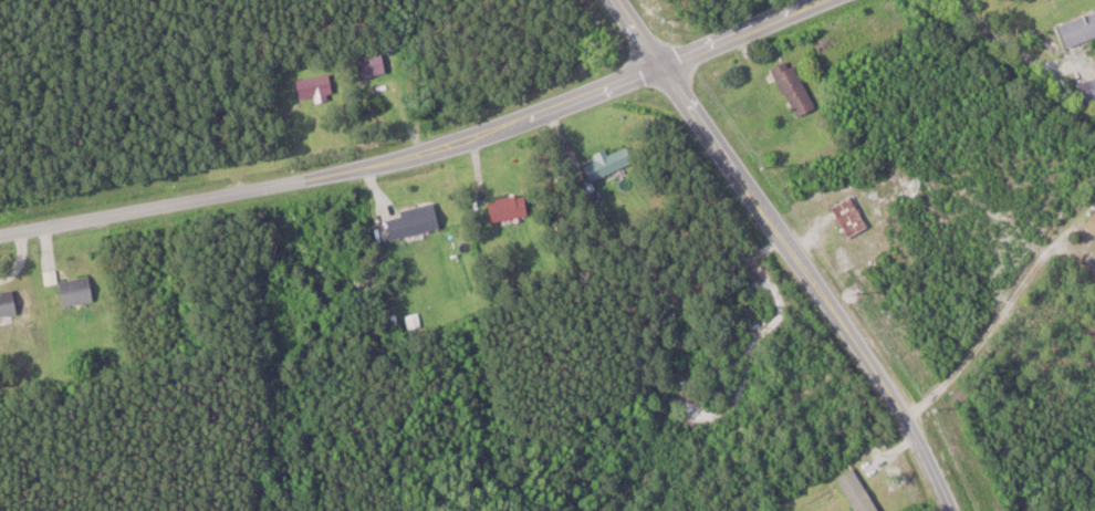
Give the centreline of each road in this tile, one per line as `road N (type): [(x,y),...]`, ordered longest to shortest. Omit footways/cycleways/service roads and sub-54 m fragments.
road 1 (residential): [(0,235),(338,174),(472,140),(825,0)]
road 2 (residential): [(954,510),(894,396),(612,0)]

